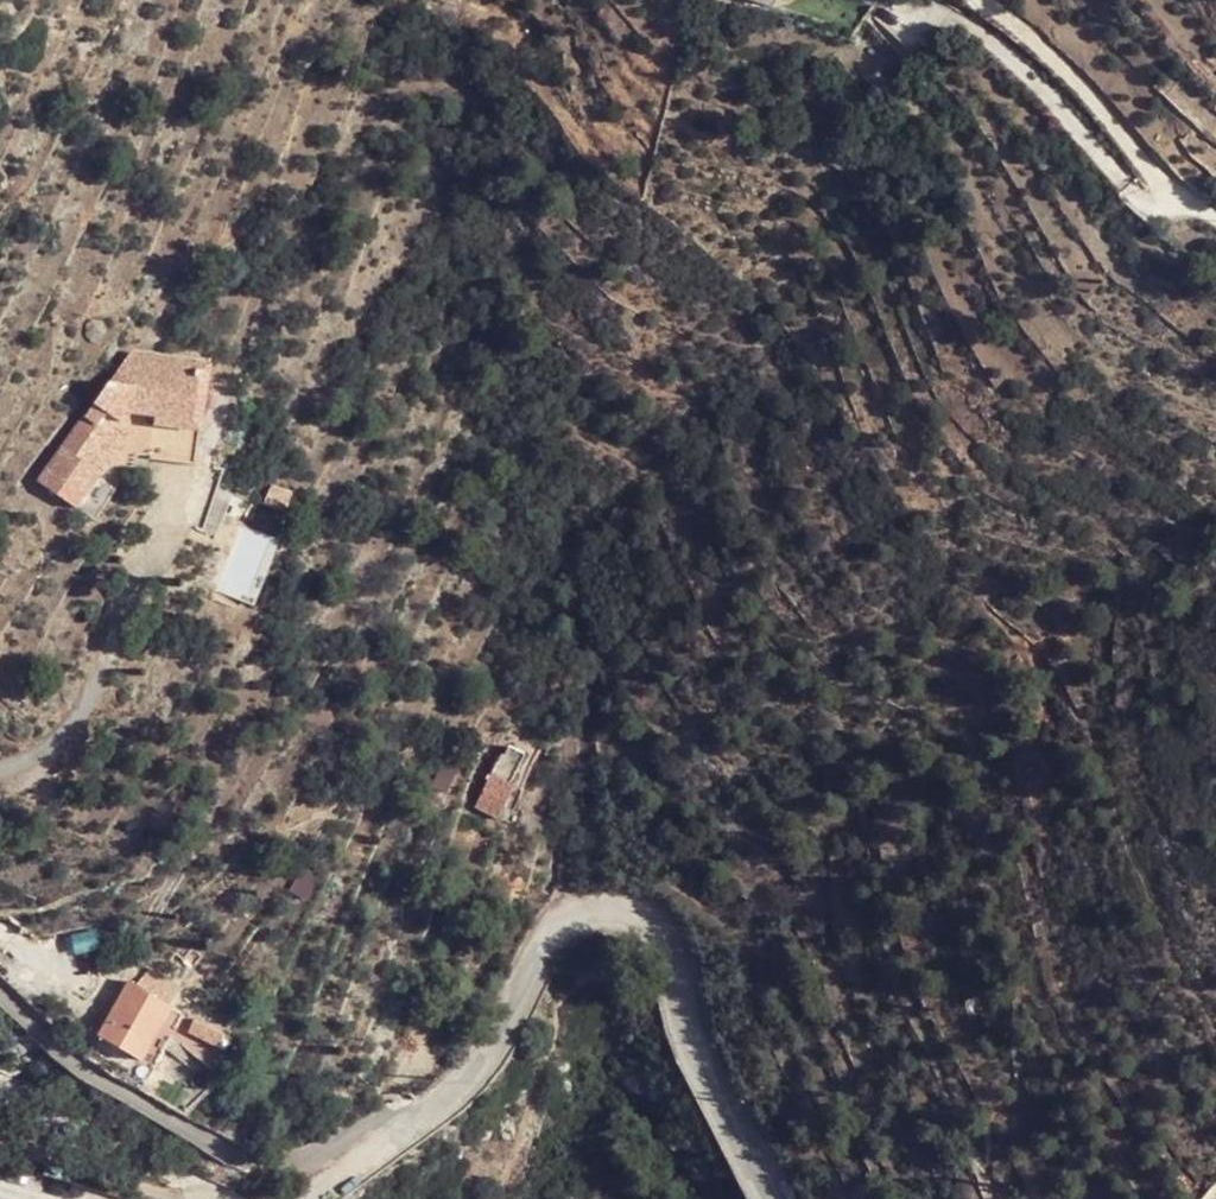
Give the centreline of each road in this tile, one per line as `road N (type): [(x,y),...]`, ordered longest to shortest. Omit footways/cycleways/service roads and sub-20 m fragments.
road 1 (unclassified): [(0,997),(101,1083),(235,1157),(293,1164),(380,1120),(415,1122),(498,1036),(540,942),(563,918),(605,906),(641,915),(664,939),(689,1040),(763,1198)]
road 2 (unclassified): [(177,482),(79,719),(36,759),(0,771)]
road 3 (unclassified): [(982,0),(1032,41),(1159,184),(1215,219)]

